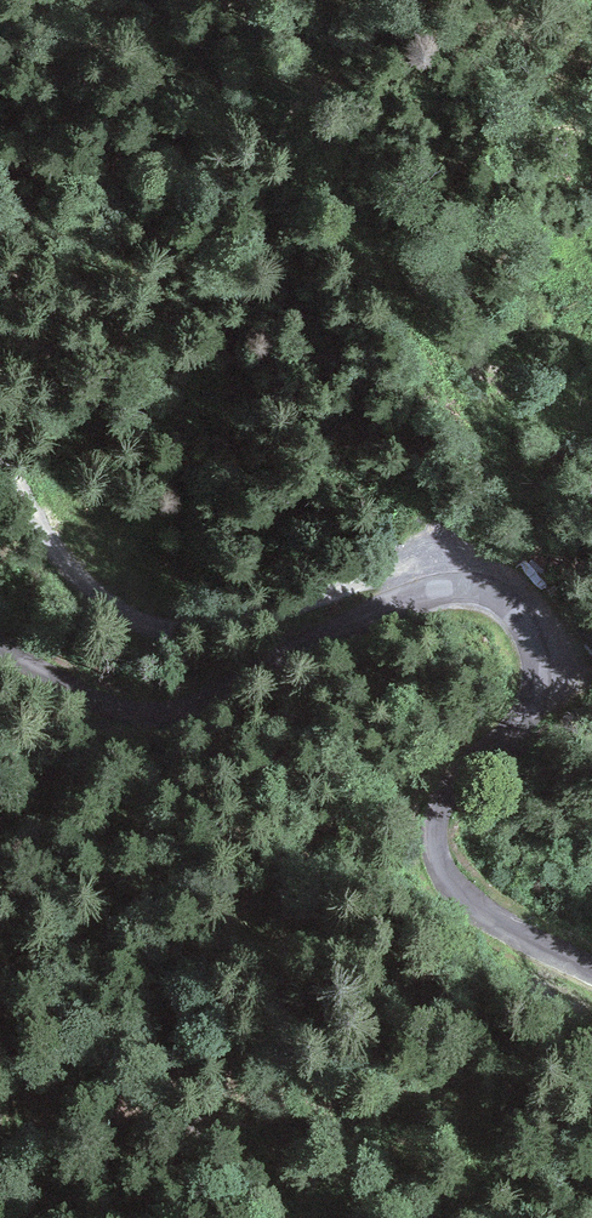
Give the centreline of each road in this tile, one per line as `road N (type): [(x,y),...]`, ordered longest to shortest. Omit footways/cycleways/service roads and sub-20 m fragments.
road 1 (unclassified): [(0,654),(123,712),(174,713),(412,596),(458,587),(496,594),(528,632),(536,689),(517,724),(447,801),(437,851),(459,885),(503,922),(591,966)]
road 2 (track): [(0,461),(75,579),(131,621),(165,630),(242,622),(415,564),(434,567),(458,587)]

